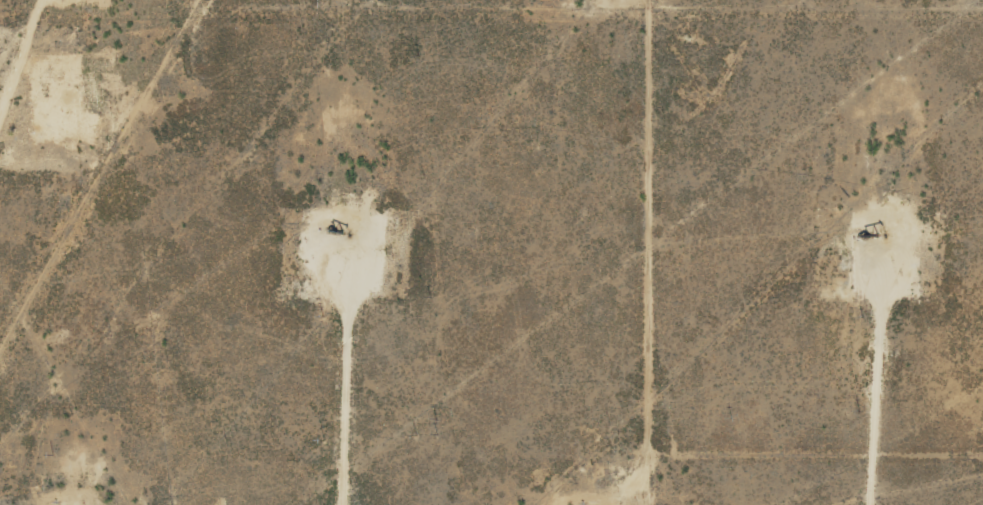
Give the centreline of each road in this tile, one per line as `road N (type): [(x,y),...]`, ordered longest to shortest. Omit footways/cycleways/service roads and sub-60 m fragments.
road 1 (track): [(631,0),(630,504)]

